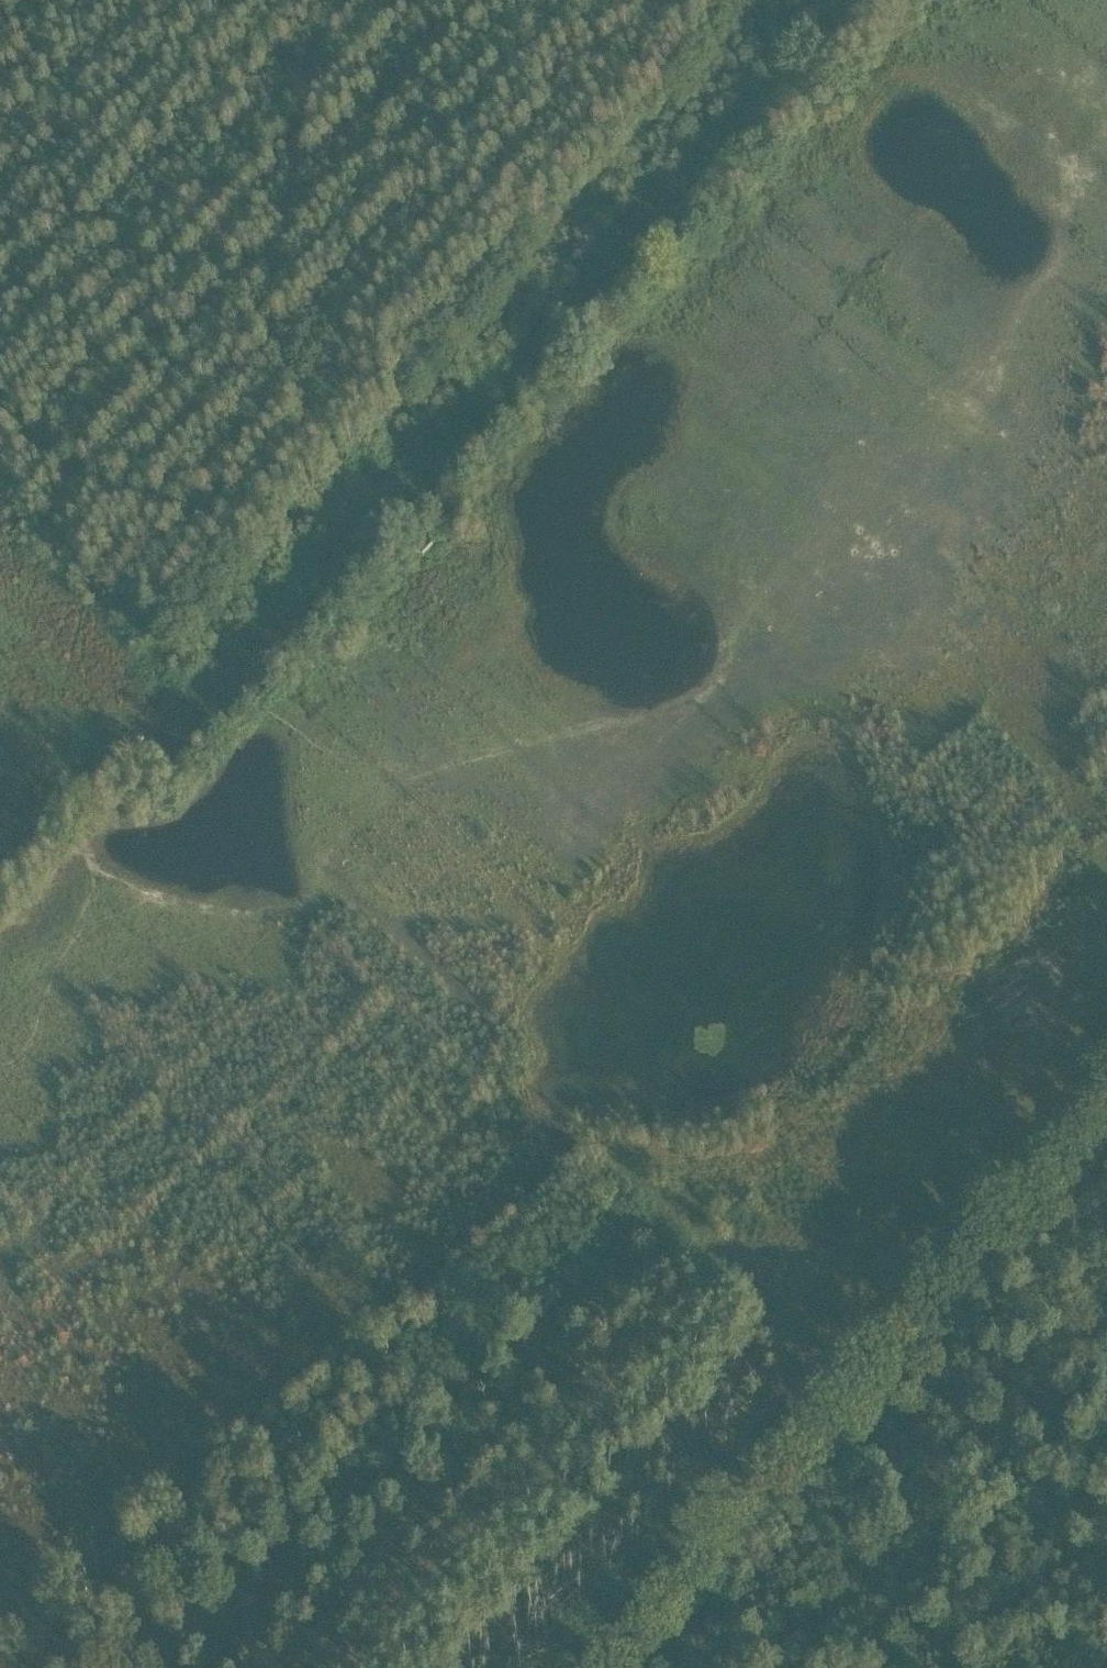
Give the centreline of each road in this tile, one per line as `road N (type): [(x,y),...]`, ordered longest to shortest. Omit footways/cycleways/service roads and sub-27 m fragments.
road 1 (track): [(1106,1145),(643,1667)]

